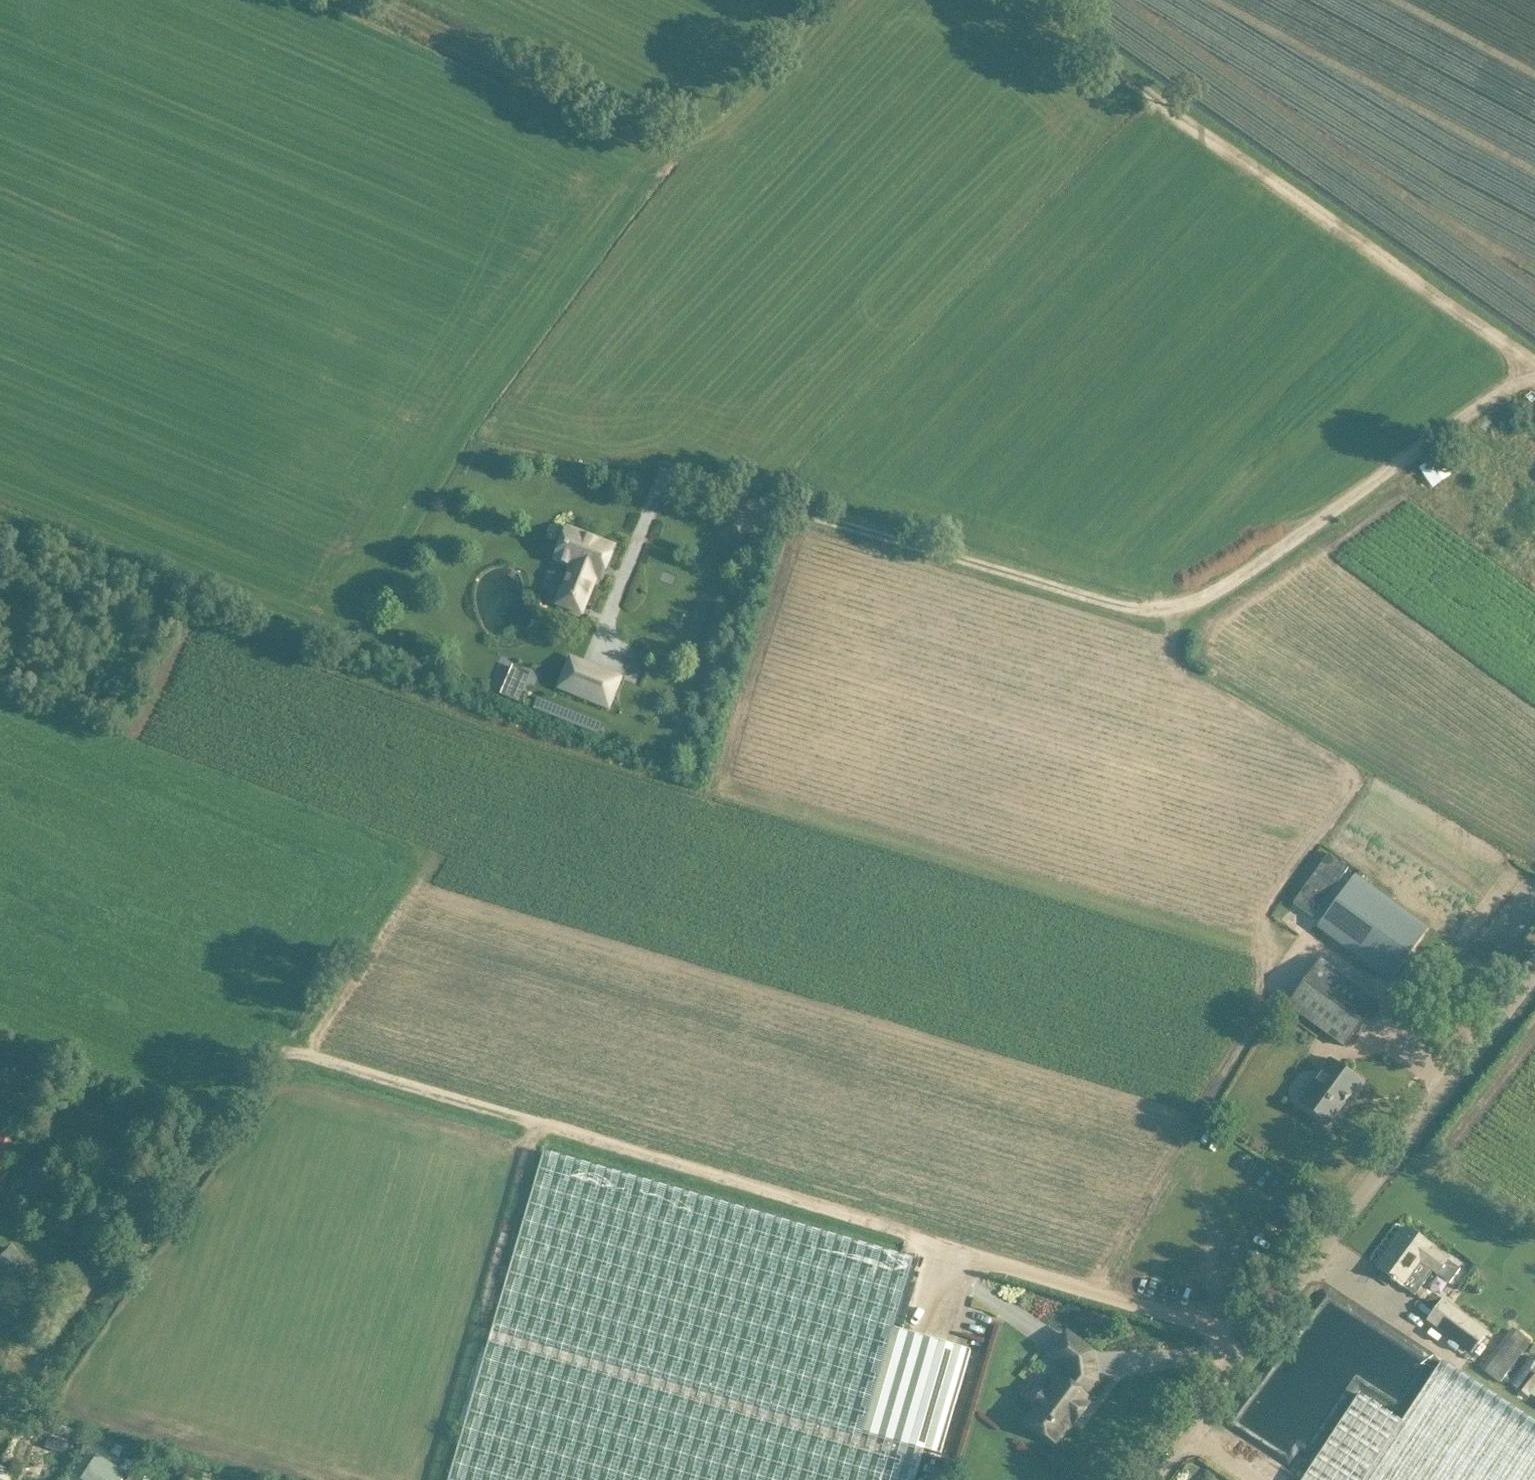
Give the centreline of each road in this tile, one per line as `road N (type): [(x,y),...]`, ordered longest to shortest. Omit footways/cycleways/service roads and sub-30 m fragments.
road 1 (unclassified): [(1166,1479),(1534,997)]

